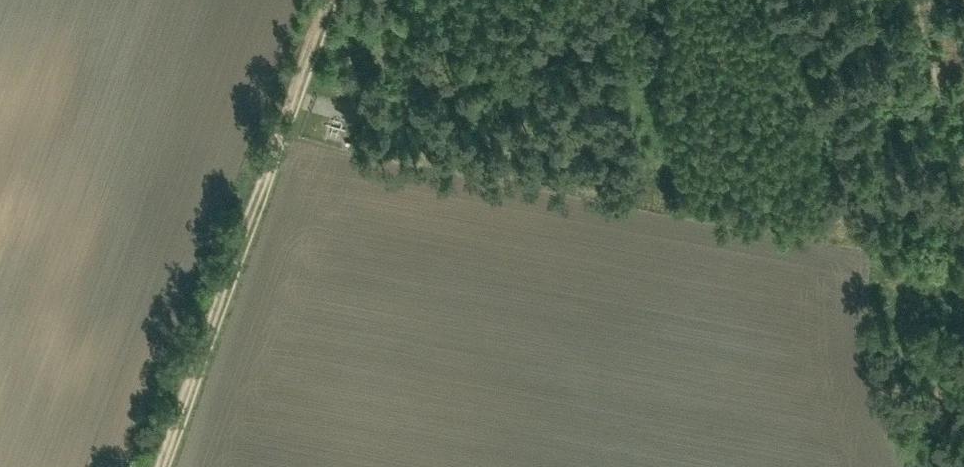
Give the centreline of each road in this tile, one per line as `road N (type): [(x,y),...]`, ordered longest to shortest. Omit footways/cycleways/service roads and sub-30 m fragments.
road 1 (track): [(160,466),(331,0)]

